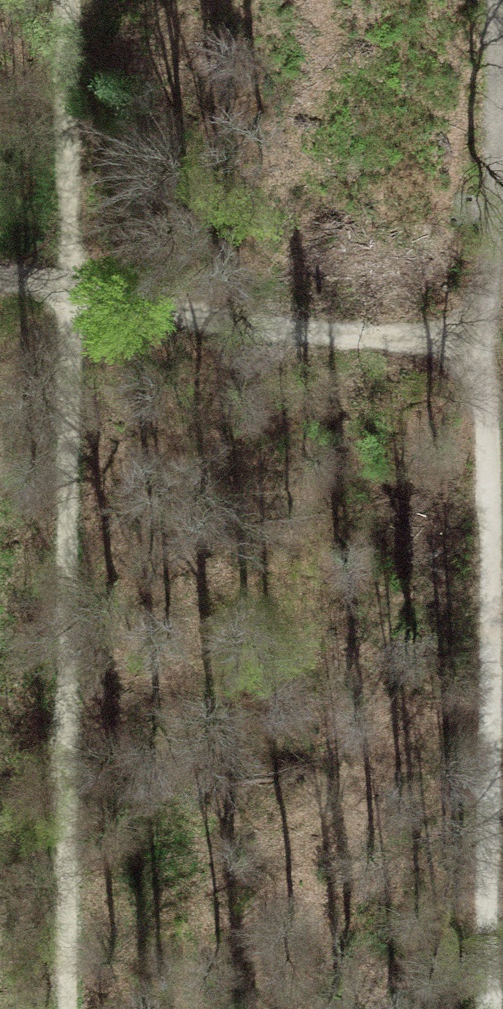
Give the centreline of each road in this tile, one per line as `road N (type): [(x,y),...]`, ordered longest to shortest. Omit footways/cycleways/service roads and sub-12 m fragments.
road 1 (track): [(481,0),(484,1008)]
road 2 (track): [(64,1008),(66,0)]
road 3 (track): [(0,274),(64,275),(481,355)]

